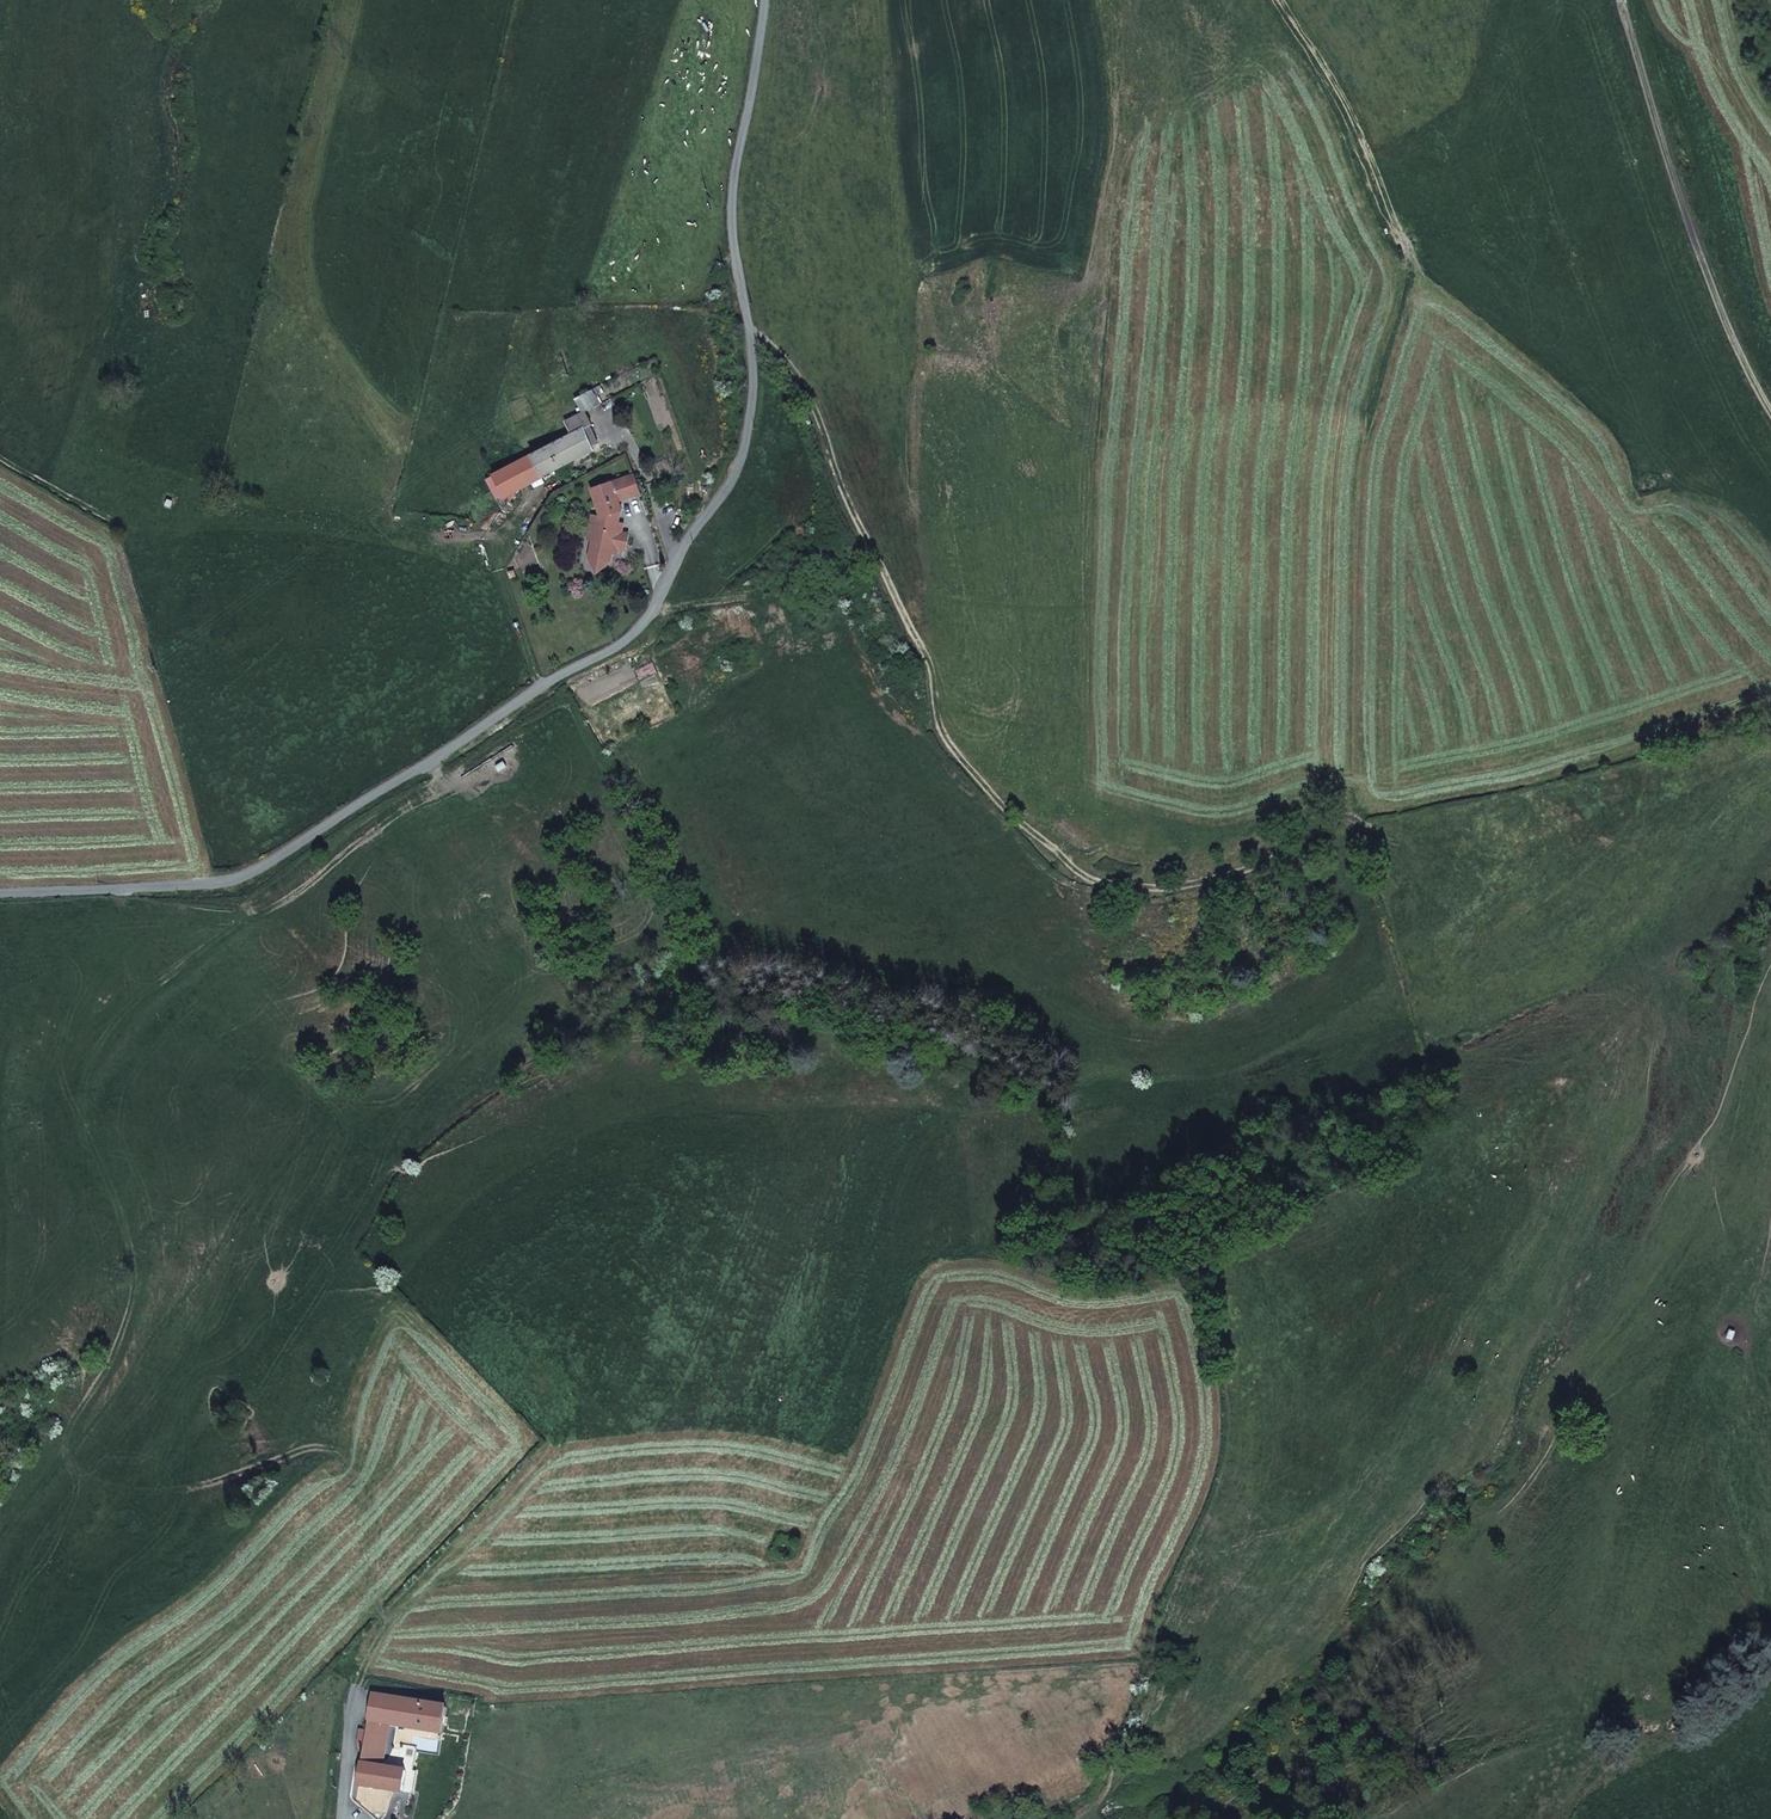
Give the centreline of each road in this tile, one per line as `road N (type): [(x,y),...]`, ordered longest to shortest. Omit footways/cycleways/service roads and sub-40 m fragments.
road 1 (unclassified): [(765,0),(733,197),(756,360),(754,445),(687,540),(645,622),(629,641),(238,878),(0,892)]
road 2 (track): [(1621,0),(1706,267),(1770,411)]
road 3 (track): [(1286,0),(1351,111),(1417,262)]
road 4 (track): [(467,1543),(375,1639),(354,1692)]

